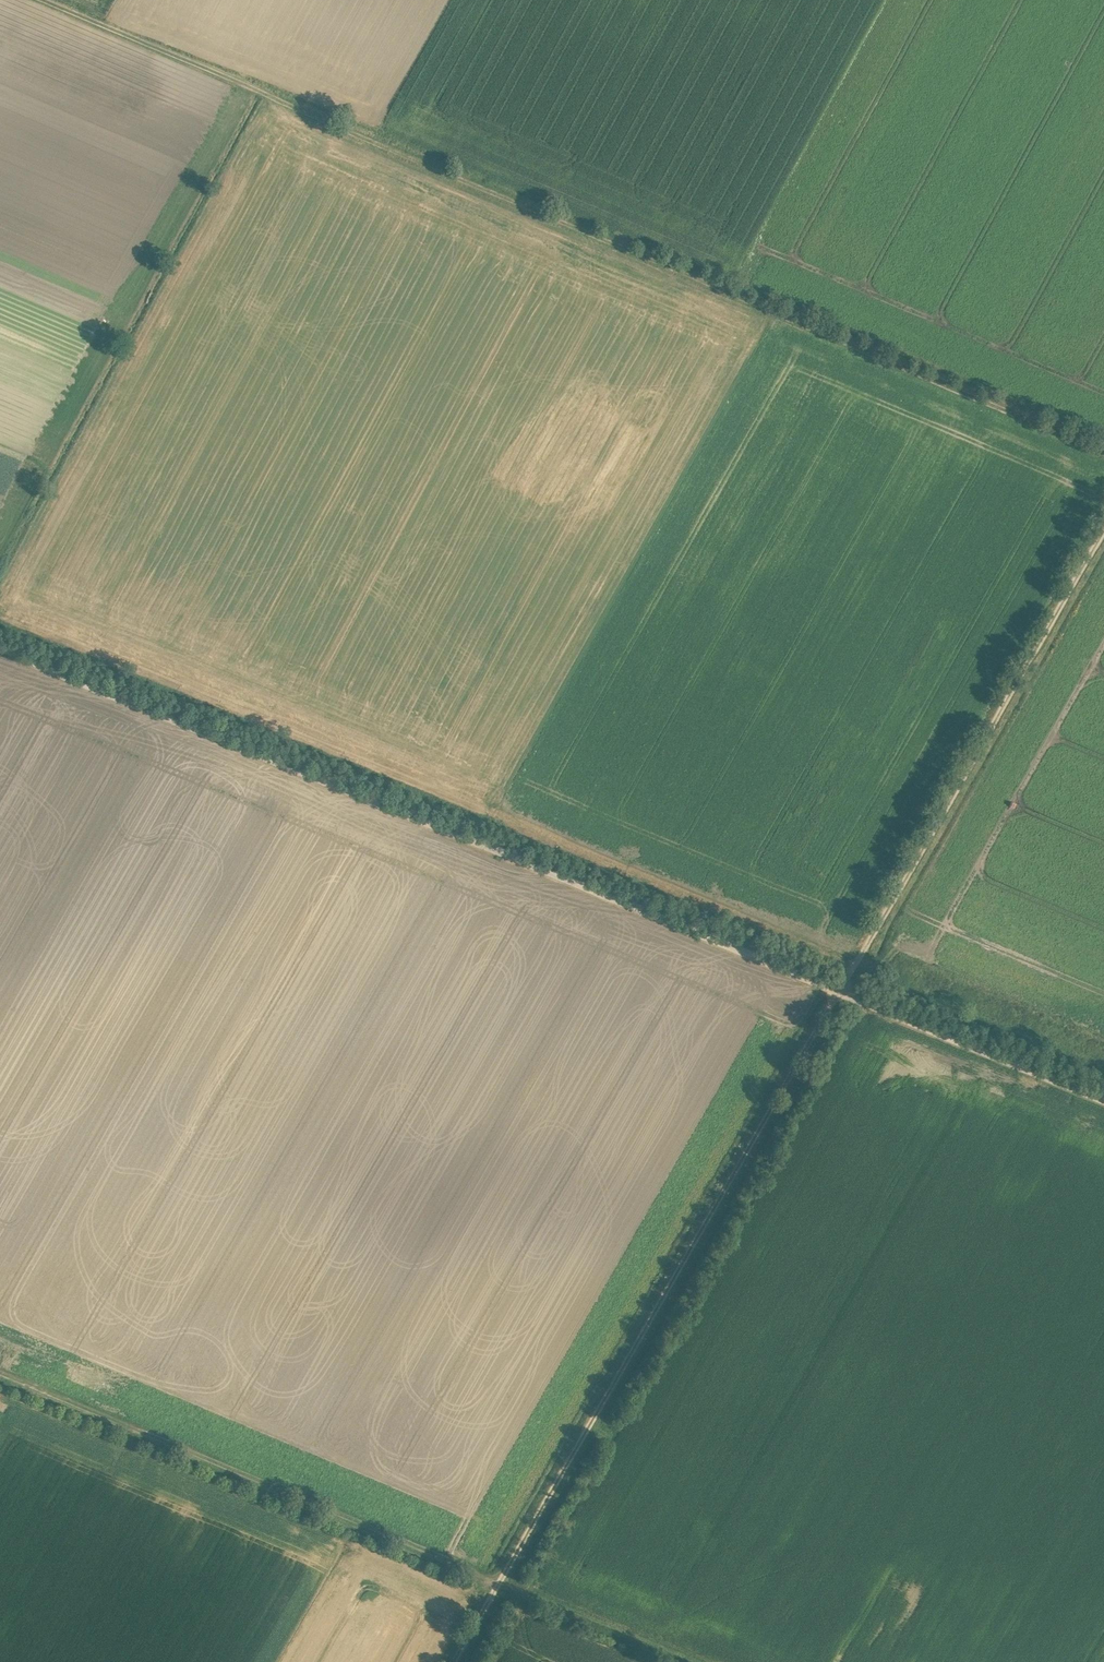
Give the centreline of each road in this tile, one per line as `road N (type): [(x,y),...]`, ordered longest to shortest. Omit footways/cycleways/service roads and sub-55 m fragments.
road 1 (track): [(1103,531),(454,1661)]
road 2 (track): [(1103,1100),(0,651)]
road 3 (track): [(48,0),(1103,454)]
road 4 (track): [(500,1584),(0,1371)]

